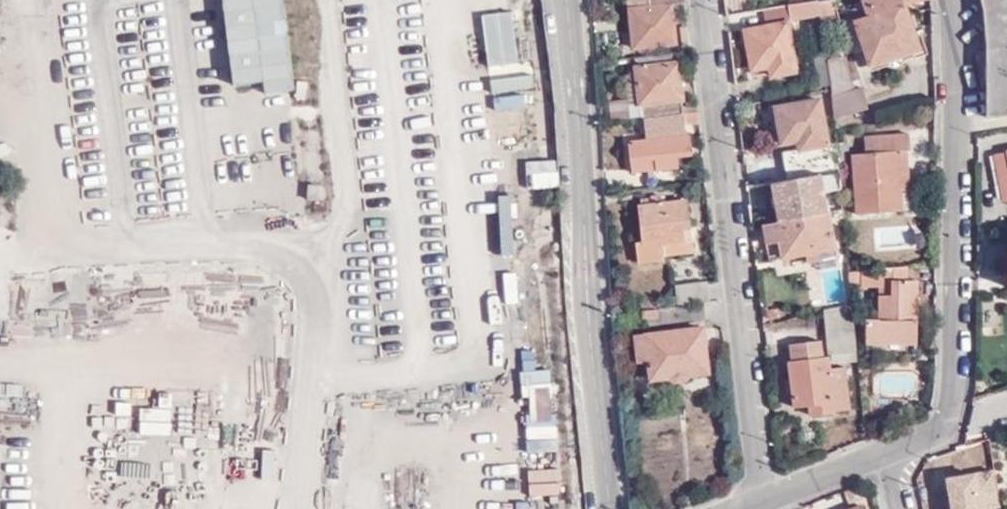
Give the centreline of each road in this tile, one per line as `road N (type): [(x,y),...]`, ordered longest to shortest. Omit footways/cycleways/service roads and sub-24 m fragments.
road 1 (residential): [(630,508),(578,0)]
road 2 (residential): [(710,0),(763,501)]
road 3 (residential): [(888,455),(946,427),(962,259),(946,0)]
road 4 (residential): [(763,501),(888,455)]

